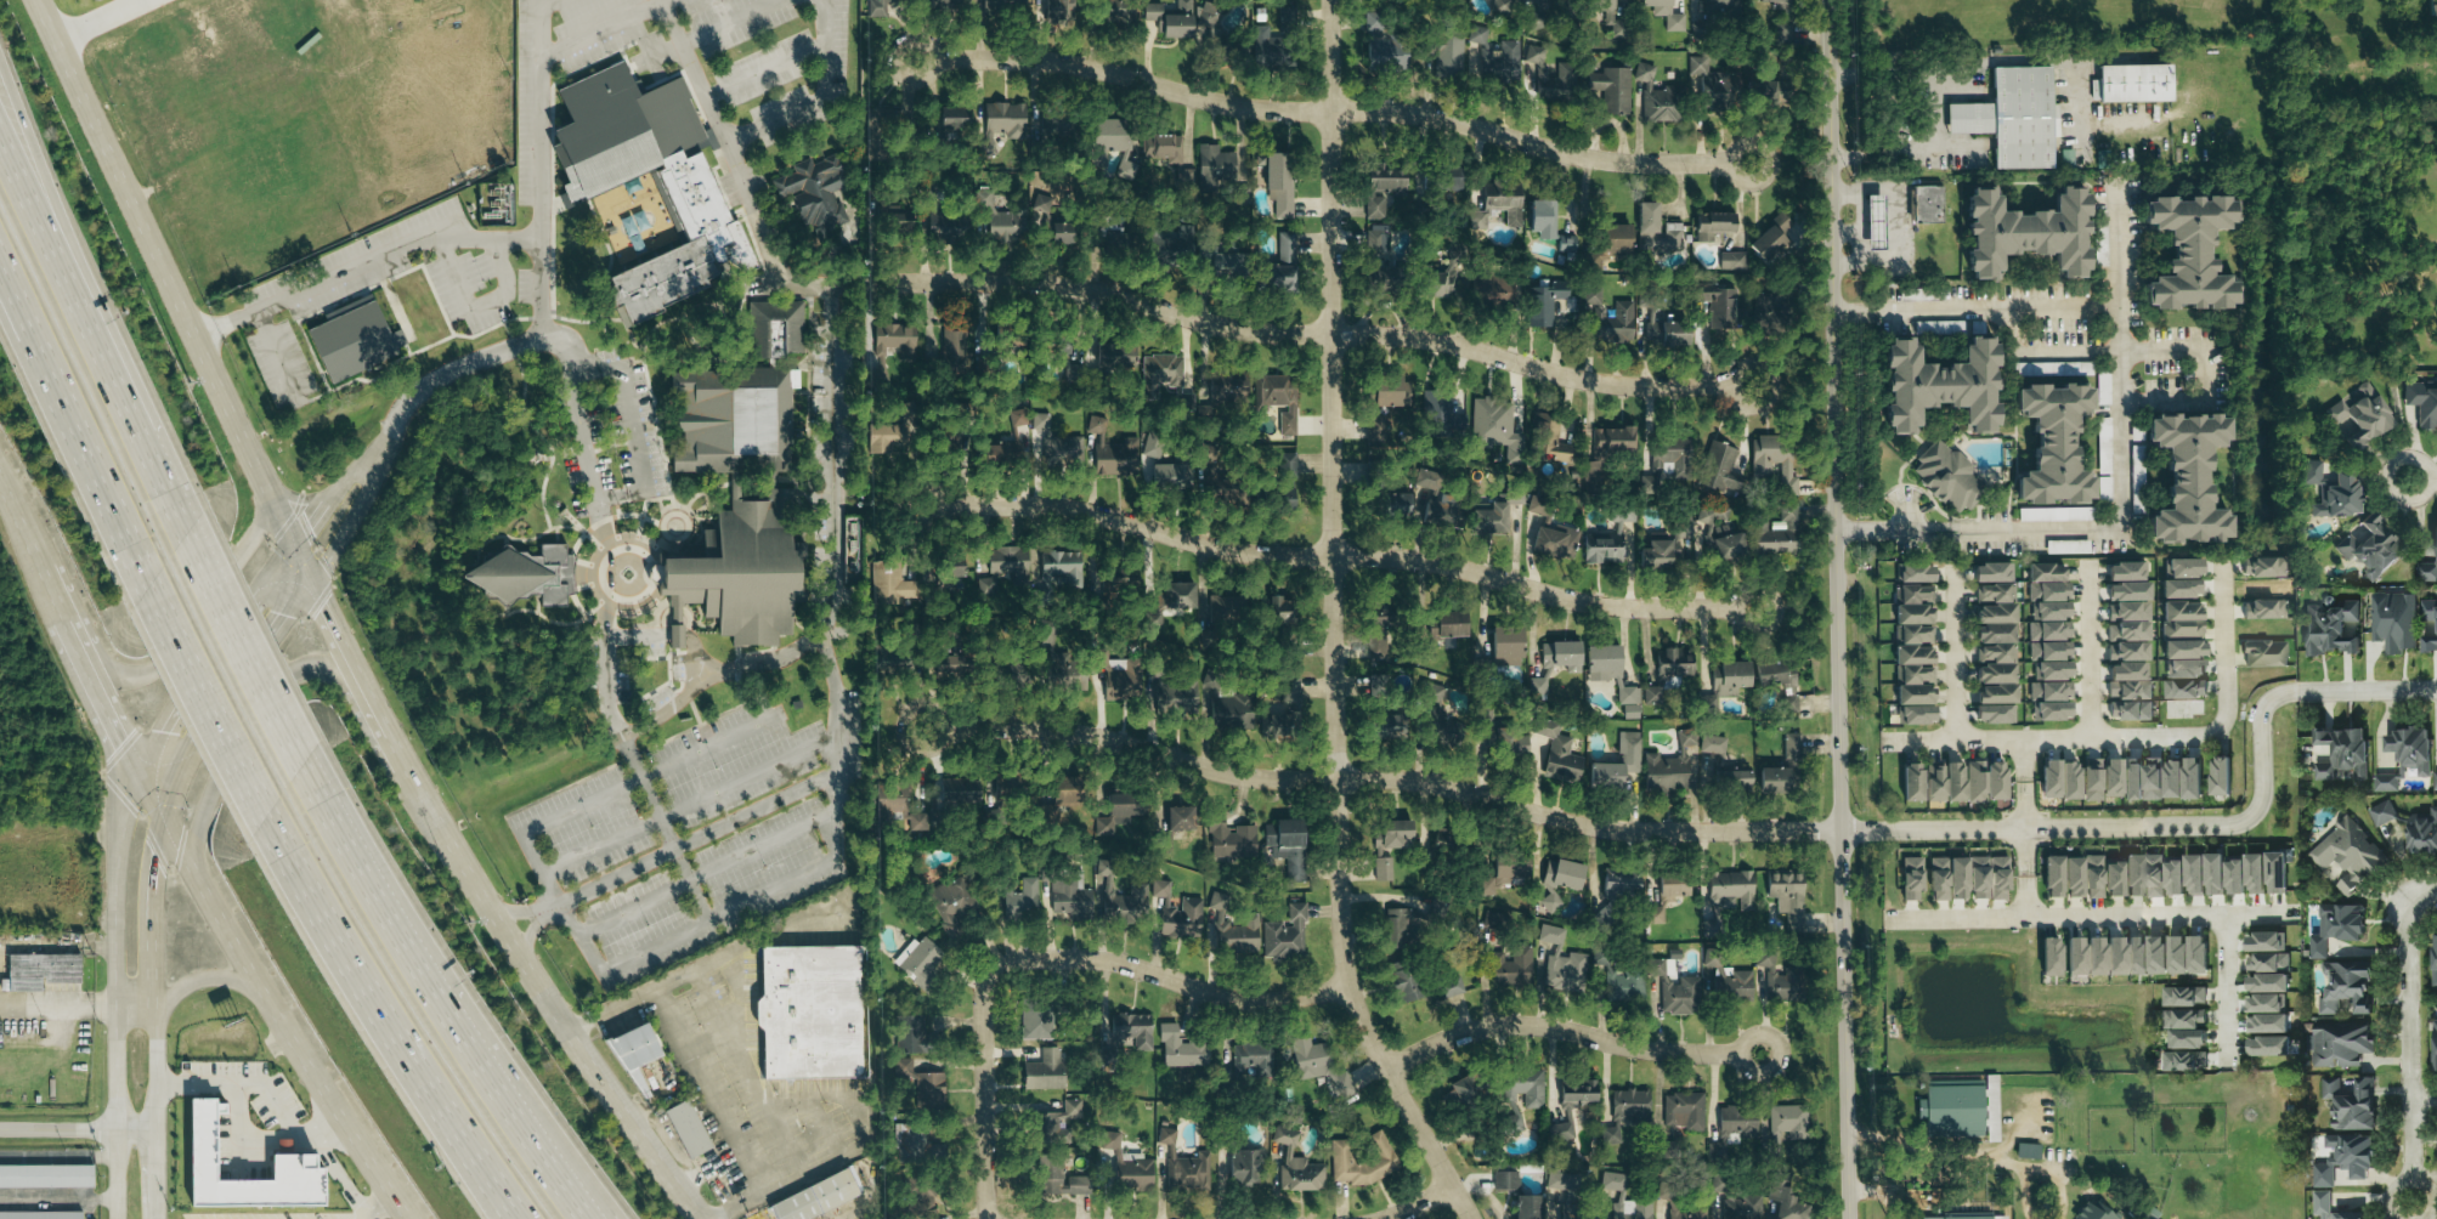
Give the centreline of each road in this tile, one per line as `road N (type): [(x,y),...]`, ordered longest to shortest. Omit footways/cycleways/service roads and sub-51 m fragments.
road 1 (residential): [(1472,1218),(1378,1055),(1347,983),(1342,949),(1330,0)]
road 2 (secondary): [(1850,1218),(1829,0)]
road 3 (residential): [(1842,830),(1601,828),(1413,779),(1249,777),(1087,733),(925,728)]
road 4 (residential): [(1753,385),(1594,381),(1432,339),(1249,330),(1074,287),(860,283)]
road 5 (residential): [(1752,163),(1590,159),(1406,113),(1246,108),(1035,59),(915,59)]
road 6 (residential): [(1757,607),(1595,605),(1407,557),(1251,555),(1075,509),(921,506)]
road 7 (tertiary): [(293,548),(165,731),(128,817),(115,905),(117,1218)]
road 8 (residential): [(2436,690),(2271,699),(2261,714),(2262,794),(2252,816),(2228,826),(1842,830)]
road 9 (secondary): [(293,548),(33,0)]
road 10 (motorway): [(602,1218),(304,760)]
road 11 (secondary): [(698,1218),(567,1031),(417,783)]
road 12 (secondary): [(164,817),(275,1013),(409,1218)]
road 13 (secondary): [(417,783),(367,731),(337,677),(315,667),(282,680),(216,784),(203,824),(219,914)]
road 14 (residential): [(1887,919),(2295,913)]
road 15 (secondary): [(34,556),(77,597),(111,670),(152,668),(250,539),(259,476)]
road 16 (residential): [(1386,1070),(1451,1037),(1517,1024),(1662,1053),(1762,1053)]
road 17 (residential): [(1347,983),(1270,1002),(1239,999),(1090,958),(1025,958),(991,976)]
road 18 (motorway): [(266,813),(453,1110)]
road 19 (motorway): [(113,376),(0,52)]
road 20 (residential): [(1881,741),(2203,736),(2218,727)]
road 21 (motorway): [(0,288),(149,585)]
road 22 (residential): [(2411,898),(2410,1183)]
road 23 (motorway): [(113,376),(0,132)]
road 24 (secondary): [(417,783),(293,548)]
road 25 (motorway): [(149,585),(266,813)]
road 26 (motorway): [(304,760),(186,537)]
road 27 (secondary): [(34,556),(141,777)]
road 28 (residential): [(991,976),(983,998),(985,1218)]
road 29 (tertiary): [(192,748),(310,580)]
road 30 (tertiary): [(153,1004),(151,898),(164,817)]
road 31 (residential): [(2025,738),(2026,918)]
road 32 (motorway): [(186,537),(113,376)]
road 33 (residential): [(2218,727),(2228,718),(2226,557)]
road 34 (residential): [(2090,563),(2091,736)]
road 35 (residential): [(1955,566),(1957,738)]
road 36 (residential): [(157,1130),(0,1128)]
road 37 (residential): [(2226,914),(2228,1066)]
road 38 (motorway): [(453,1110),(532,1218)]
road 39 (secondary): [(153,1004),(191,985),(215,983),(275,1013)]
road 40 (tertiary): [(157,1130),(153,1004)]
road 41 (motorway): [(453,1110),(512,1218)]

